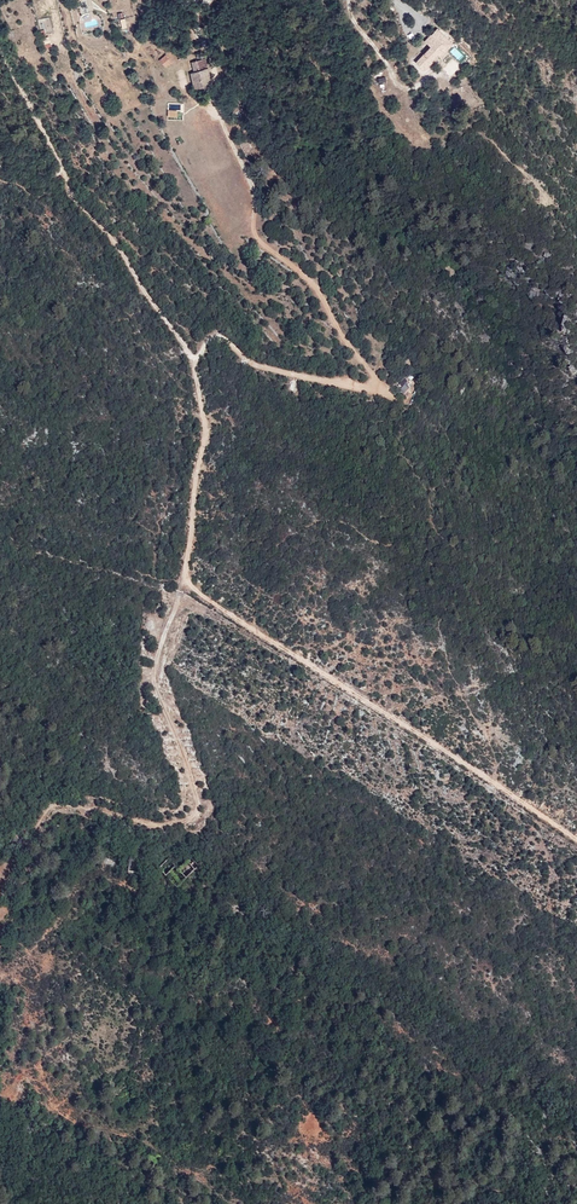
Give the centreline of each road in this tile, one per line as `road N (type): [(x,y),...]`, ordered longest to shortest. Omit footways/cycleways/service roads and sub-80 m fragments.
road 1 (track): [(0,46),(74,196),(118,246),(195,365),(206,435),(184,586)]
road 2 (track): [(192,358),(217,337),(250,363),(364,389),(374,384),(320,295),(258,239),(252,185),(214,106)]
road 3 (track): [(184,586),(153,674),(197,805),(188,821),(149,824),(56,805),(0,875)]
road 4 (track): [(576,839),(184,586)]

